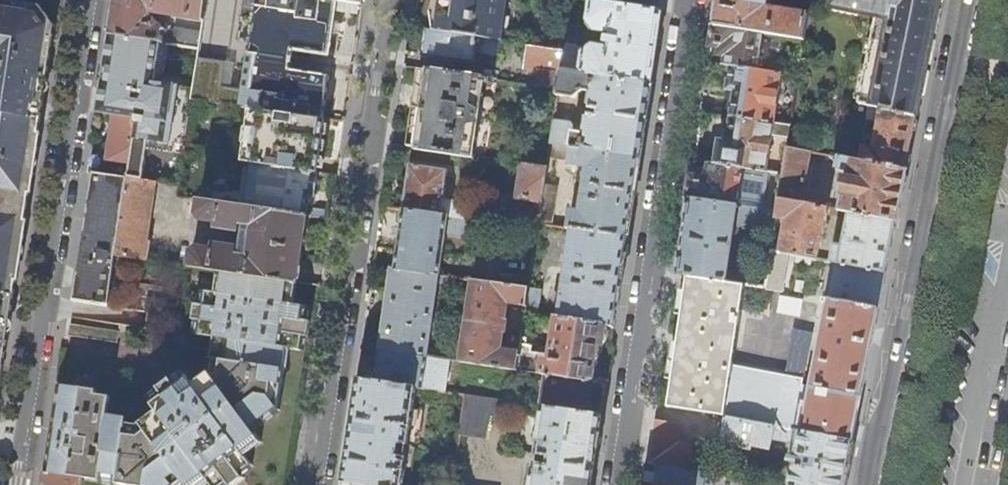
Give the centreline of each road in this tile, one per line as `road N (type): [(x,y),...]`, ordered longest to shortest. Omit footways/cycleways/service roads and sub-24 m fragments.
road 1 (tertiary): [(961,0),(870,484)]
road 2 (residential): [(317,484),(390,0)]
road 3 (residential): [(689,0),(616,484)]
road 4 (residential): [(89,0),(23,446)]

